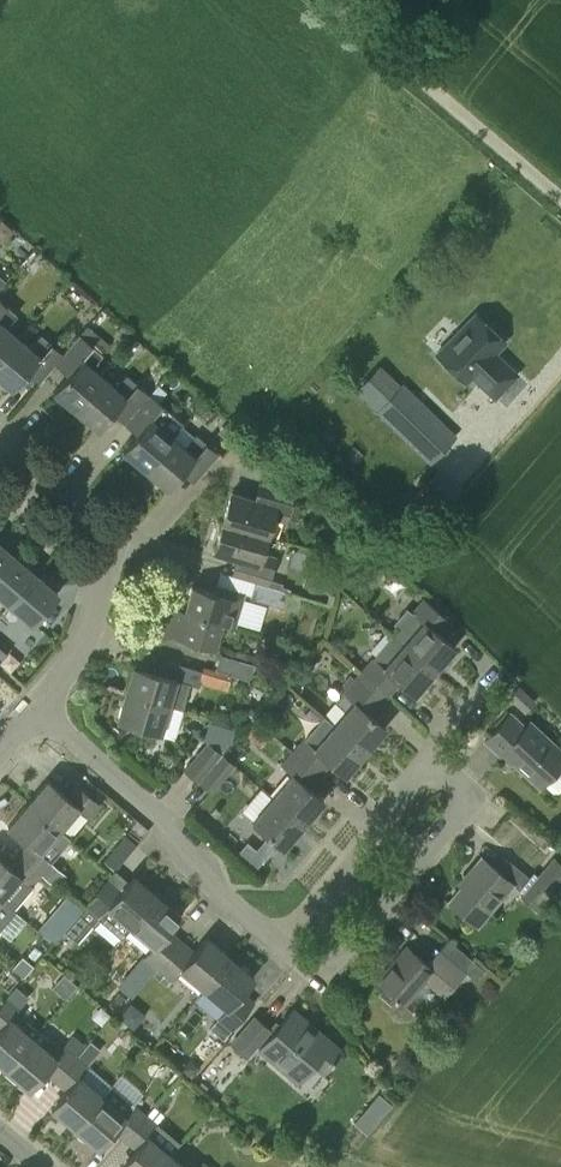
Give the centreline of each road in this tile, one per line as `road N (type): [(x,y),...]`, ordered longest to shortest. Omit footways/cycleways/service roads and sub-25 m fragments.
road 1 (residential): [(279,941),(201,876),(189,839),(35,708)]
road 2 (residential): [(35,708),(83,644),(117,537),(0,445)]
road 3 (unclassified): [(327,0),(560,201)]
road 4 (residential): [(375,825),(428,760),(473,798),(419,863)]
road 5 (residential): [(419,863),(324,978),(279,941)]
road 6 (unclassified): [(375,825),(279,941)]

